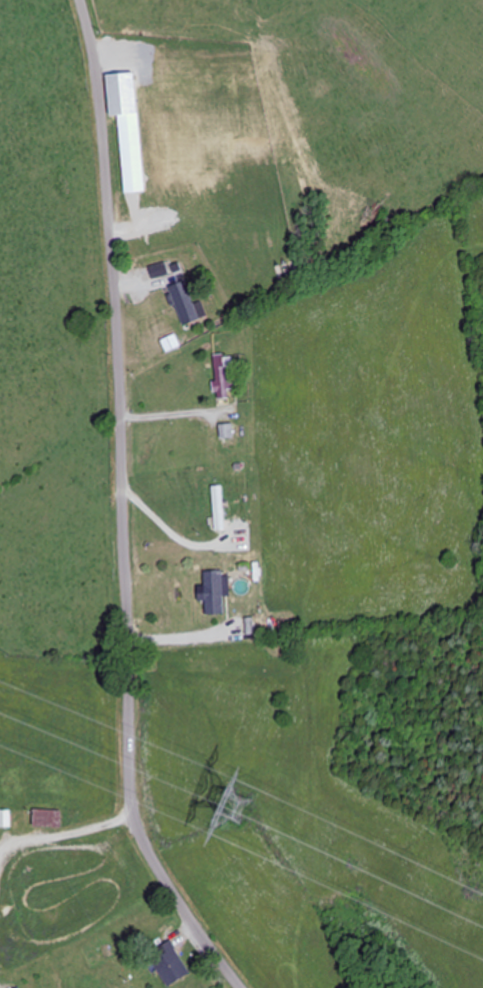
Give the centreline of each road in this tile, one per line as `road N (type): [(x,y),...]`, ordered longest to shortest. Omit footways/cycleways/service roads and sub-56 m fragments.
road 1 (residential): [(240,987),(164,880),(132,806),(107,201),(97,80),(78,0)]

